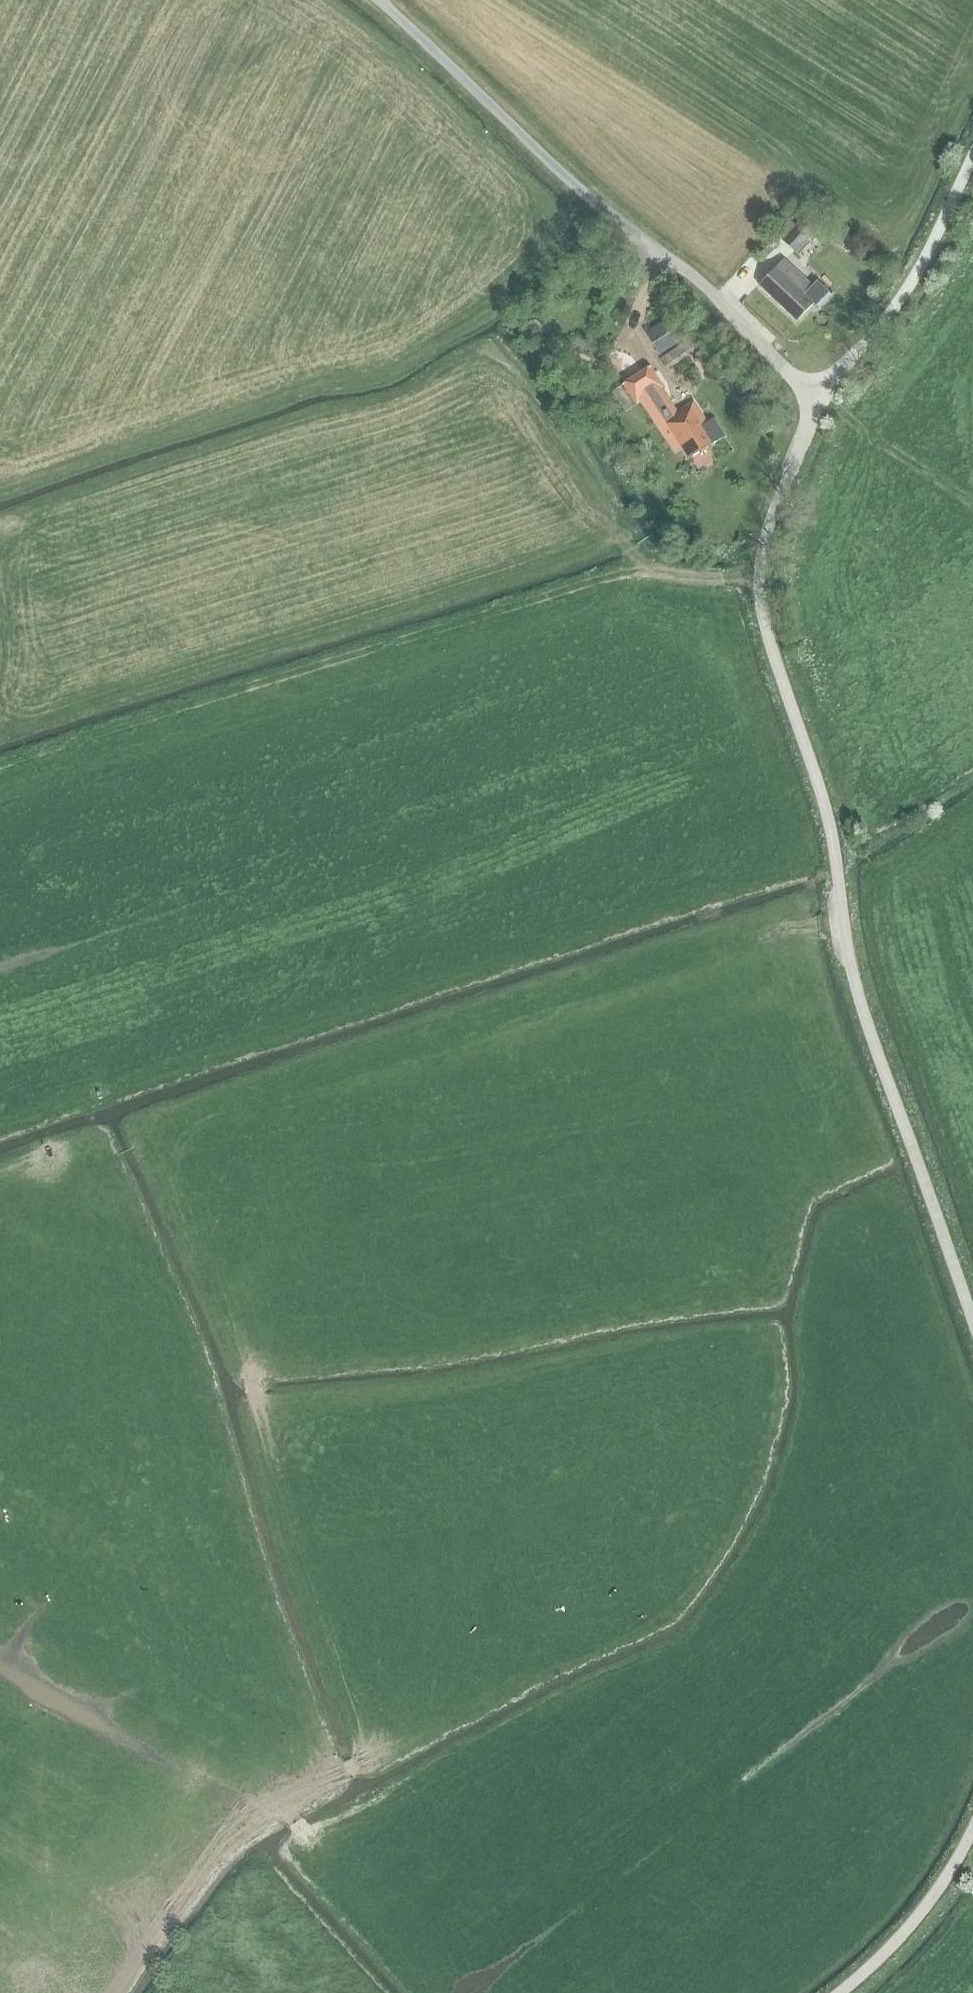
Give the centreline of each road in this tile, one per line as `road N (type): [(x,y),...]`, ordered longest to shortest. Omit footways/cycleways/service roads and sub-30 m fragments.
road 1 (unclassified): [(972,1319),(851,964),(827,810),(773,650),(760,575),(767,529),(816,399),(903,295),(972,156)]
road 2 (unclassified): [(841,1992),(901,1935),(972,1825)]

